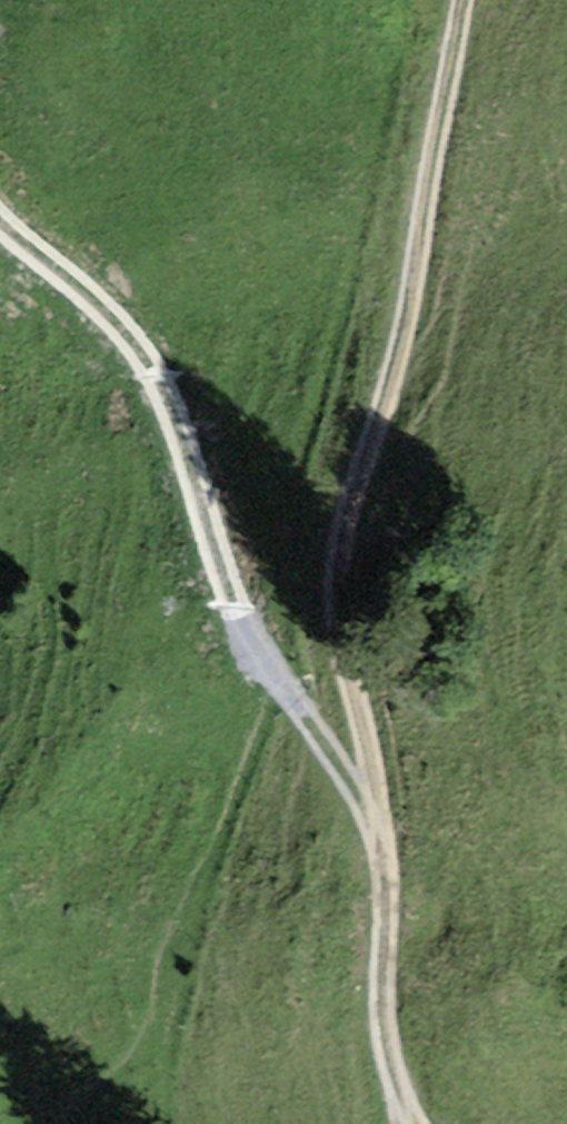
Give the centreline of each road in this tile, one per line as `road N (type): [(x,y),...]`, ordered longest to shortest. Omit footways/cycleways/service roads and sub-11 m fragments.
road 1 (track): [(456,0),(417,184),(345,652),(377,832)]
road 2 (track): [(287,691),(228,616),(159,396),(68,275),(0,215)]
road 3 (track): [(377,832),(387,1017),(406,1123)]
road 4 (track): [(408,1123),(377,832)]
road 5 (track): [(377,832),(287,691)]

